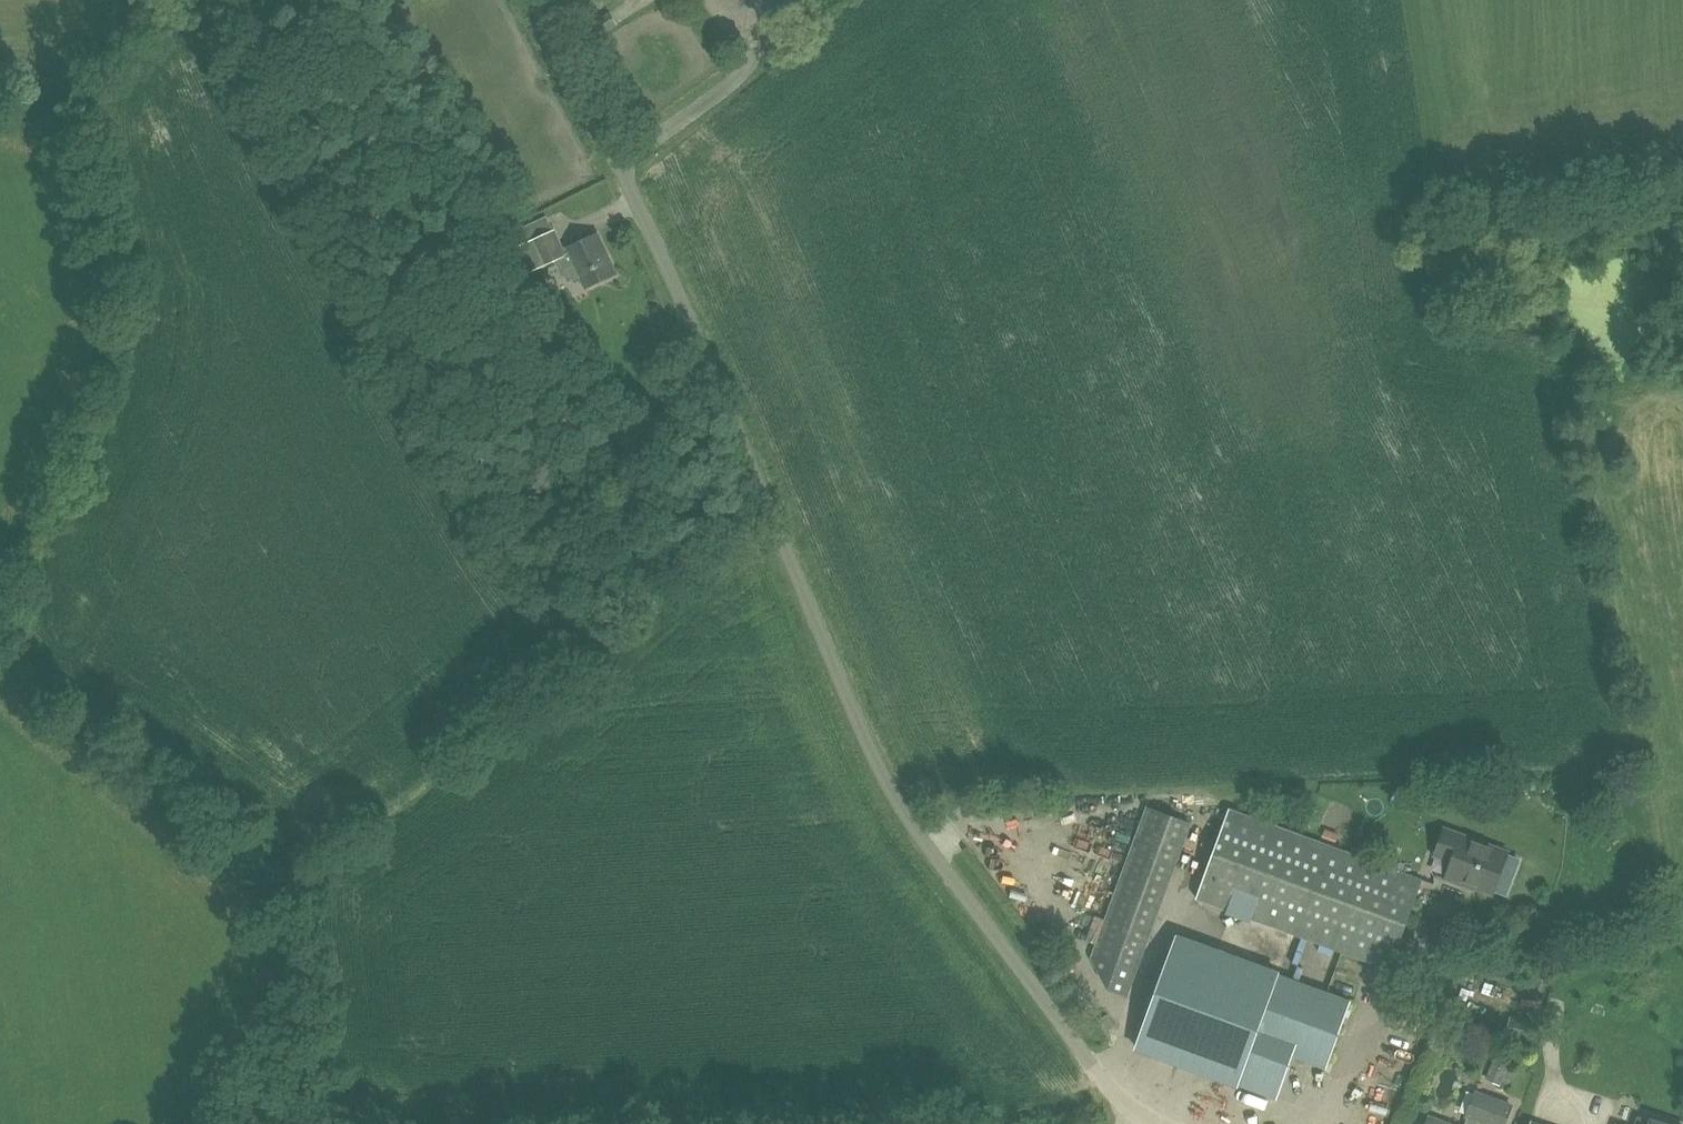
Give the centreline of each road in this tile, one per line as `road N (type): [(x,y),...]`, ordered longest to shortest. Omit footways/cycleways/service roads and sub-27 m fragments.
road 1 (unclassified): [(1142,1122),(1104,1087),(884,777),(664,257),(537,0)]

